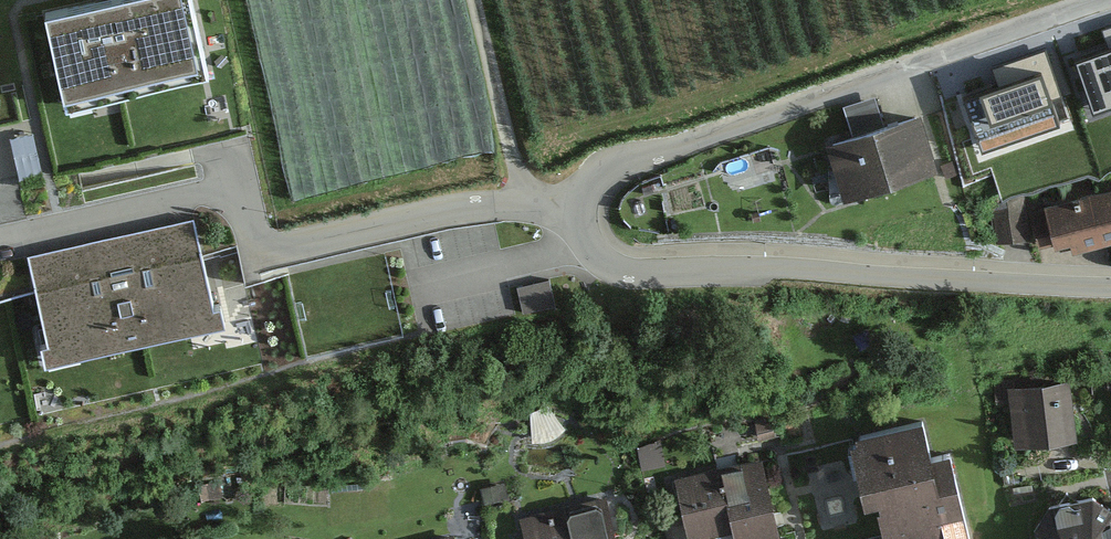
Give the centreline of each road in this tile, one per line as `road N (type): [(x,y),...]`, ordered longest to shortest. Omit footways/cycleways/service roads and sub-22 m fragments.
road 1 (residential): [(584,219),(522,207),(471,211),(282,255),(259,244),(242,204),(212,194),(0,241)]
road 2 (residential): [(584,219),(595,186),(616,168),(1105,0)]
road 3 (residential): [(1110,283),(652,270),(615,265),(593,246),(584,219)]

